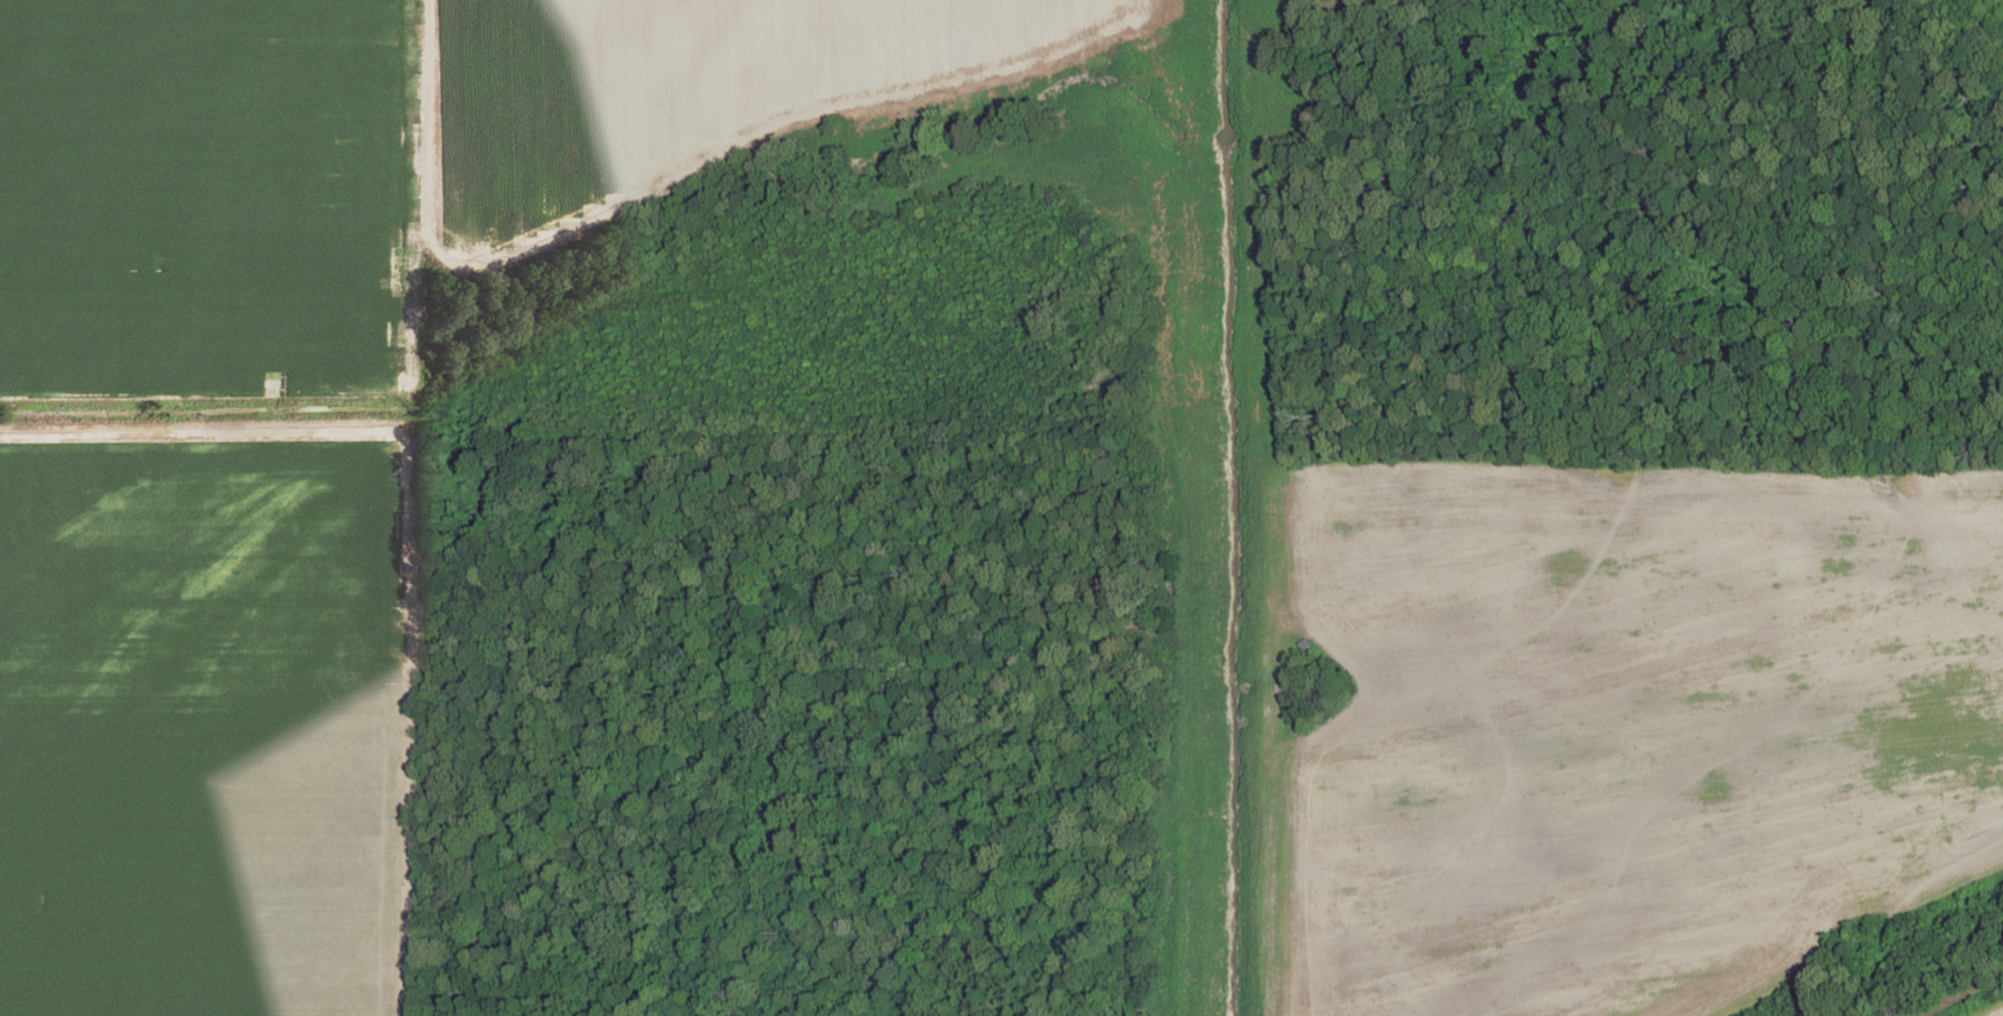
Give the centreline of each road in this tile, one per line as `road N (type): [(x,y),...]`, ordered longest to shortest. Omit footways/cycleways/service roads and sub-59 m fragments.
road 1 (track): [(0,437),(410,430),(410,0)]

